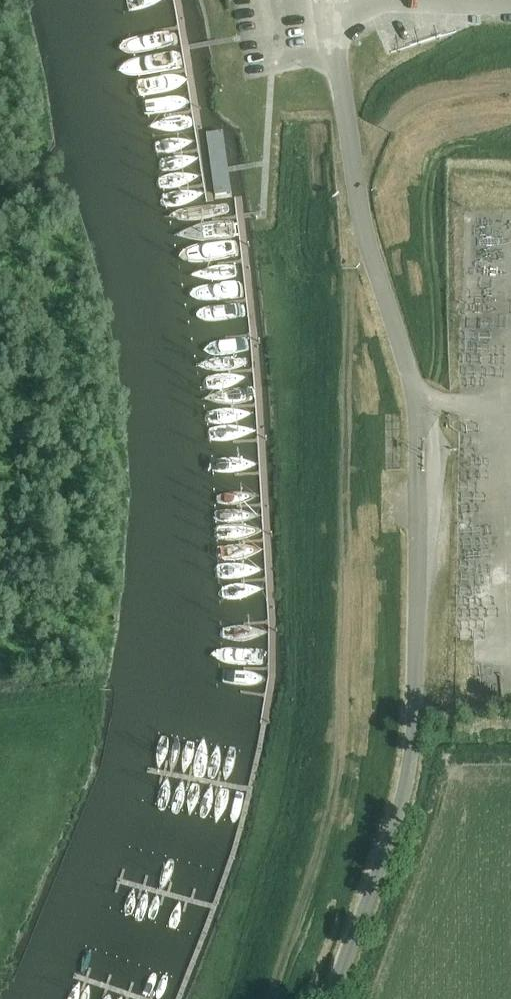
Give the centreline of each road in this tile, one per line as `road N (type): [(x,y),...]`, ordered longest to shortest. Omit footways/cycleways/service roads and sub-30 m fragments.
road 1 (track): [(510,90),(434,87),(355,166),(345,739),(276,998)]
road 2 (unclassified): [(336,998),(395,829),(413,718),(418,464),(403,335),(363,223),(339,31)]

